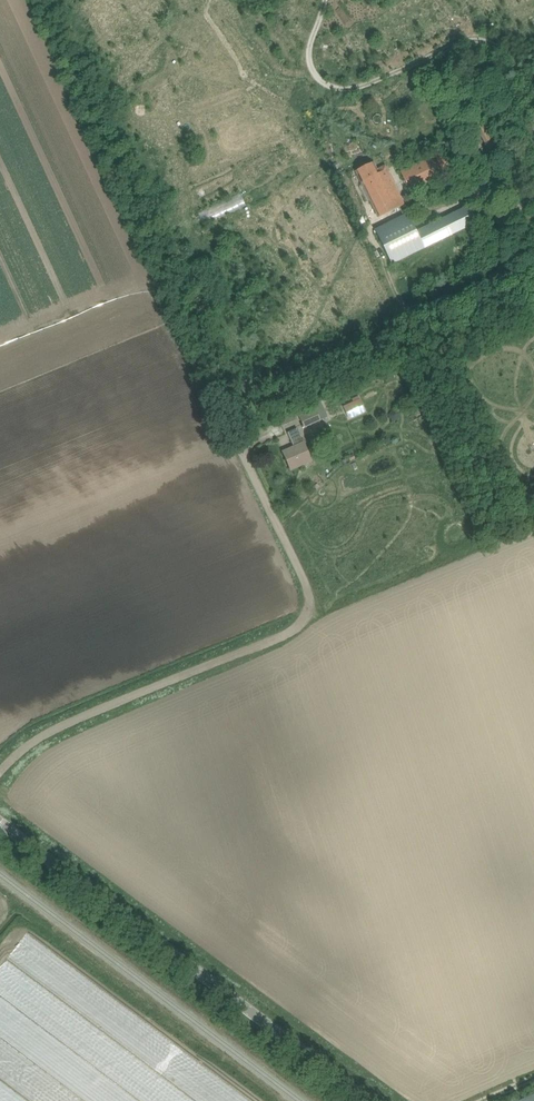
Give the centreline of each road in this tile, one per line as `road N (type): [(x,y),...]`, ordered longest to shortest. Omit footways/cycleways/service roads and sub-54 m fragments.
road 1 (track): [(0,772),(52,729),(301,622),(310,595),(245,456),(249,443),(288,421)]
road 2 (unclassified): [(365,1100),(0,824)]

